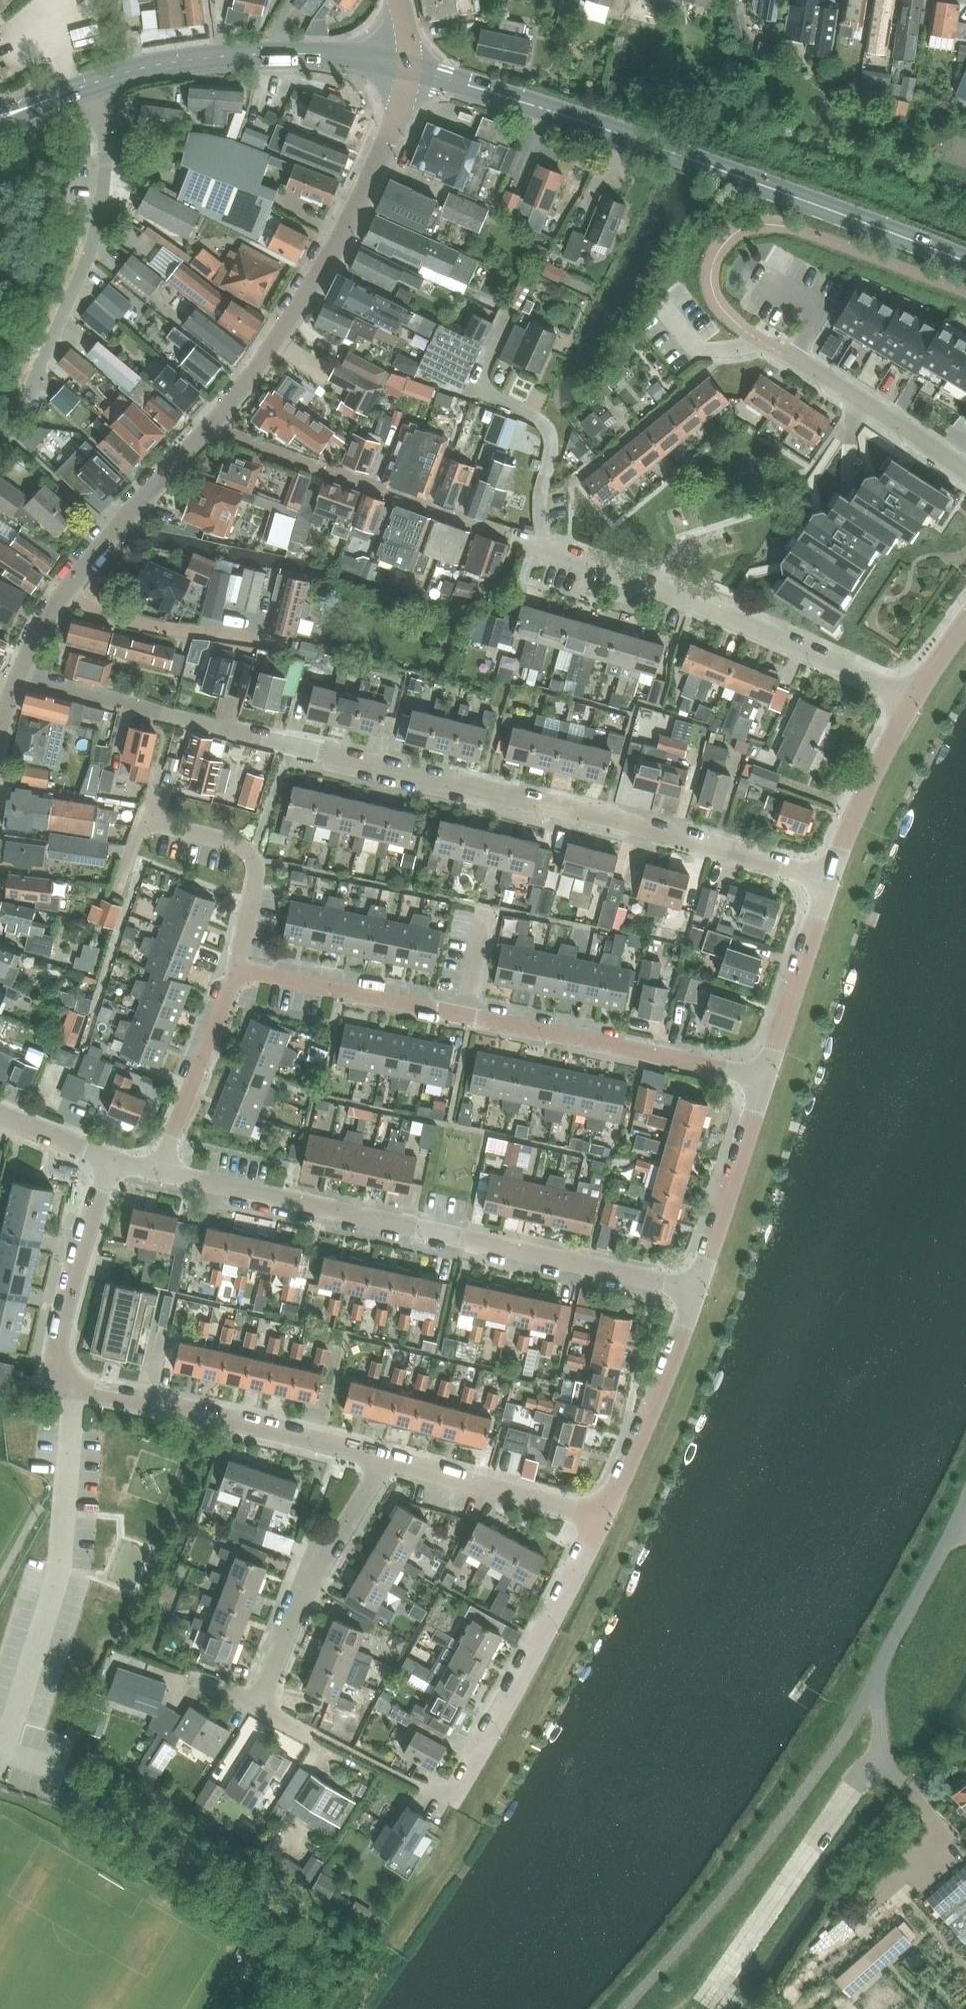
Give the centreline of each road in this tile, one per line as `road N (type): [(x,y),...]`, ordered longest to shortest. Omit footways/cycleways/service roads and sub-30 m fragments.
road 1 (residential): [(15,675),(829,878)]
road 2 (residential): [(15,675),(60,595),(210,426),(293,314),(386,143),(409,67)]
road 3 (tertiary): [(965,262),(674,153),(409,67)]
road 4 (residential): [(385,1458),(64,1379),(57,1352),(73,1271),(111,1159)]
road 5 (residential): [(697,1291),(159,1172)]
road 6 (residential): [(764,1078),(237,968)]
road 7 (residential): [(910,696),(512,535)]
road 8 (residential): [(0,433),(50,347),(98,224),(103,155),(88,84)]
road 9 (residential): [(430,1788),(450,1799),(537,1650),(602,1516)]
road 10 (tertiary): [(88,84),(162,64),(237,56),(320,55),(409,67)]
road 11 (residential): [(385,1458),(301,1597),(260,1706)]
road 12 (residential): [(965,472),(744,329)]
road 13 (residential): [(602,1516),(697,1291)]
road 14 (unclassified): [(956,1520),(849,1728)]
road 15 (residential): [(602,1516),(385,1458)]
road 16 (residential): [(697,1291),(764,1078)]
road 17 (residential): [(159,1172),(237,968)]
road 18 (residential): [(764,1078),(829,878)]
road 19 (residential): [(829,878),(910,696)]
road 20 (residential): [(111,1159),(0,1113)]

